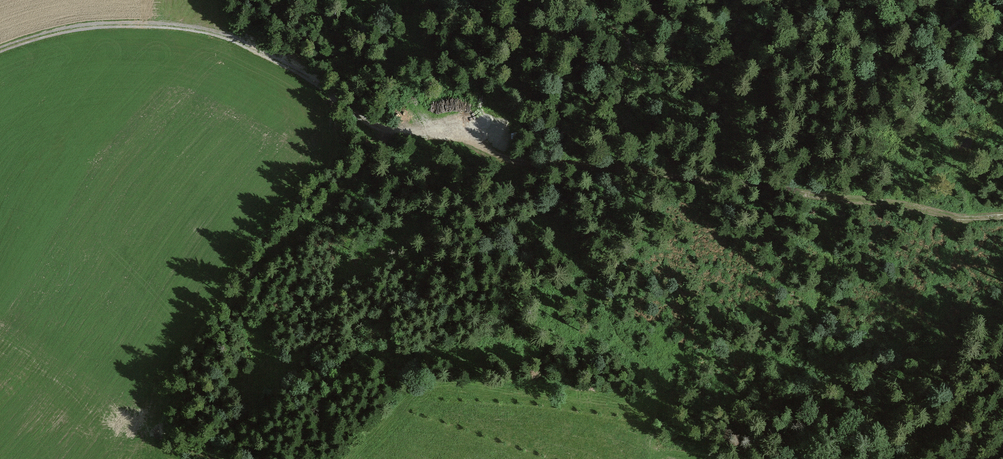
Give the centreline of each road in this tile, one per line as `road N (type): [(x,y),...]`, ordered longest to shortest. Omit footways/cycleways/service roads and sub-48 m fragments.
road 1 (track): [(0,51),(74,28),(182,28),(254,50),(403,134),(447,135),(545,165),(657,171),(1002,219)]
road 2 (track): [(167,405),(200,385),(280,368),(523,345),(628,347)]
road 3 (track): [(507,155),(656,380),(653,458)]
road 4 (track): [(280,368),(245,319),(254,276),(395,132)]

